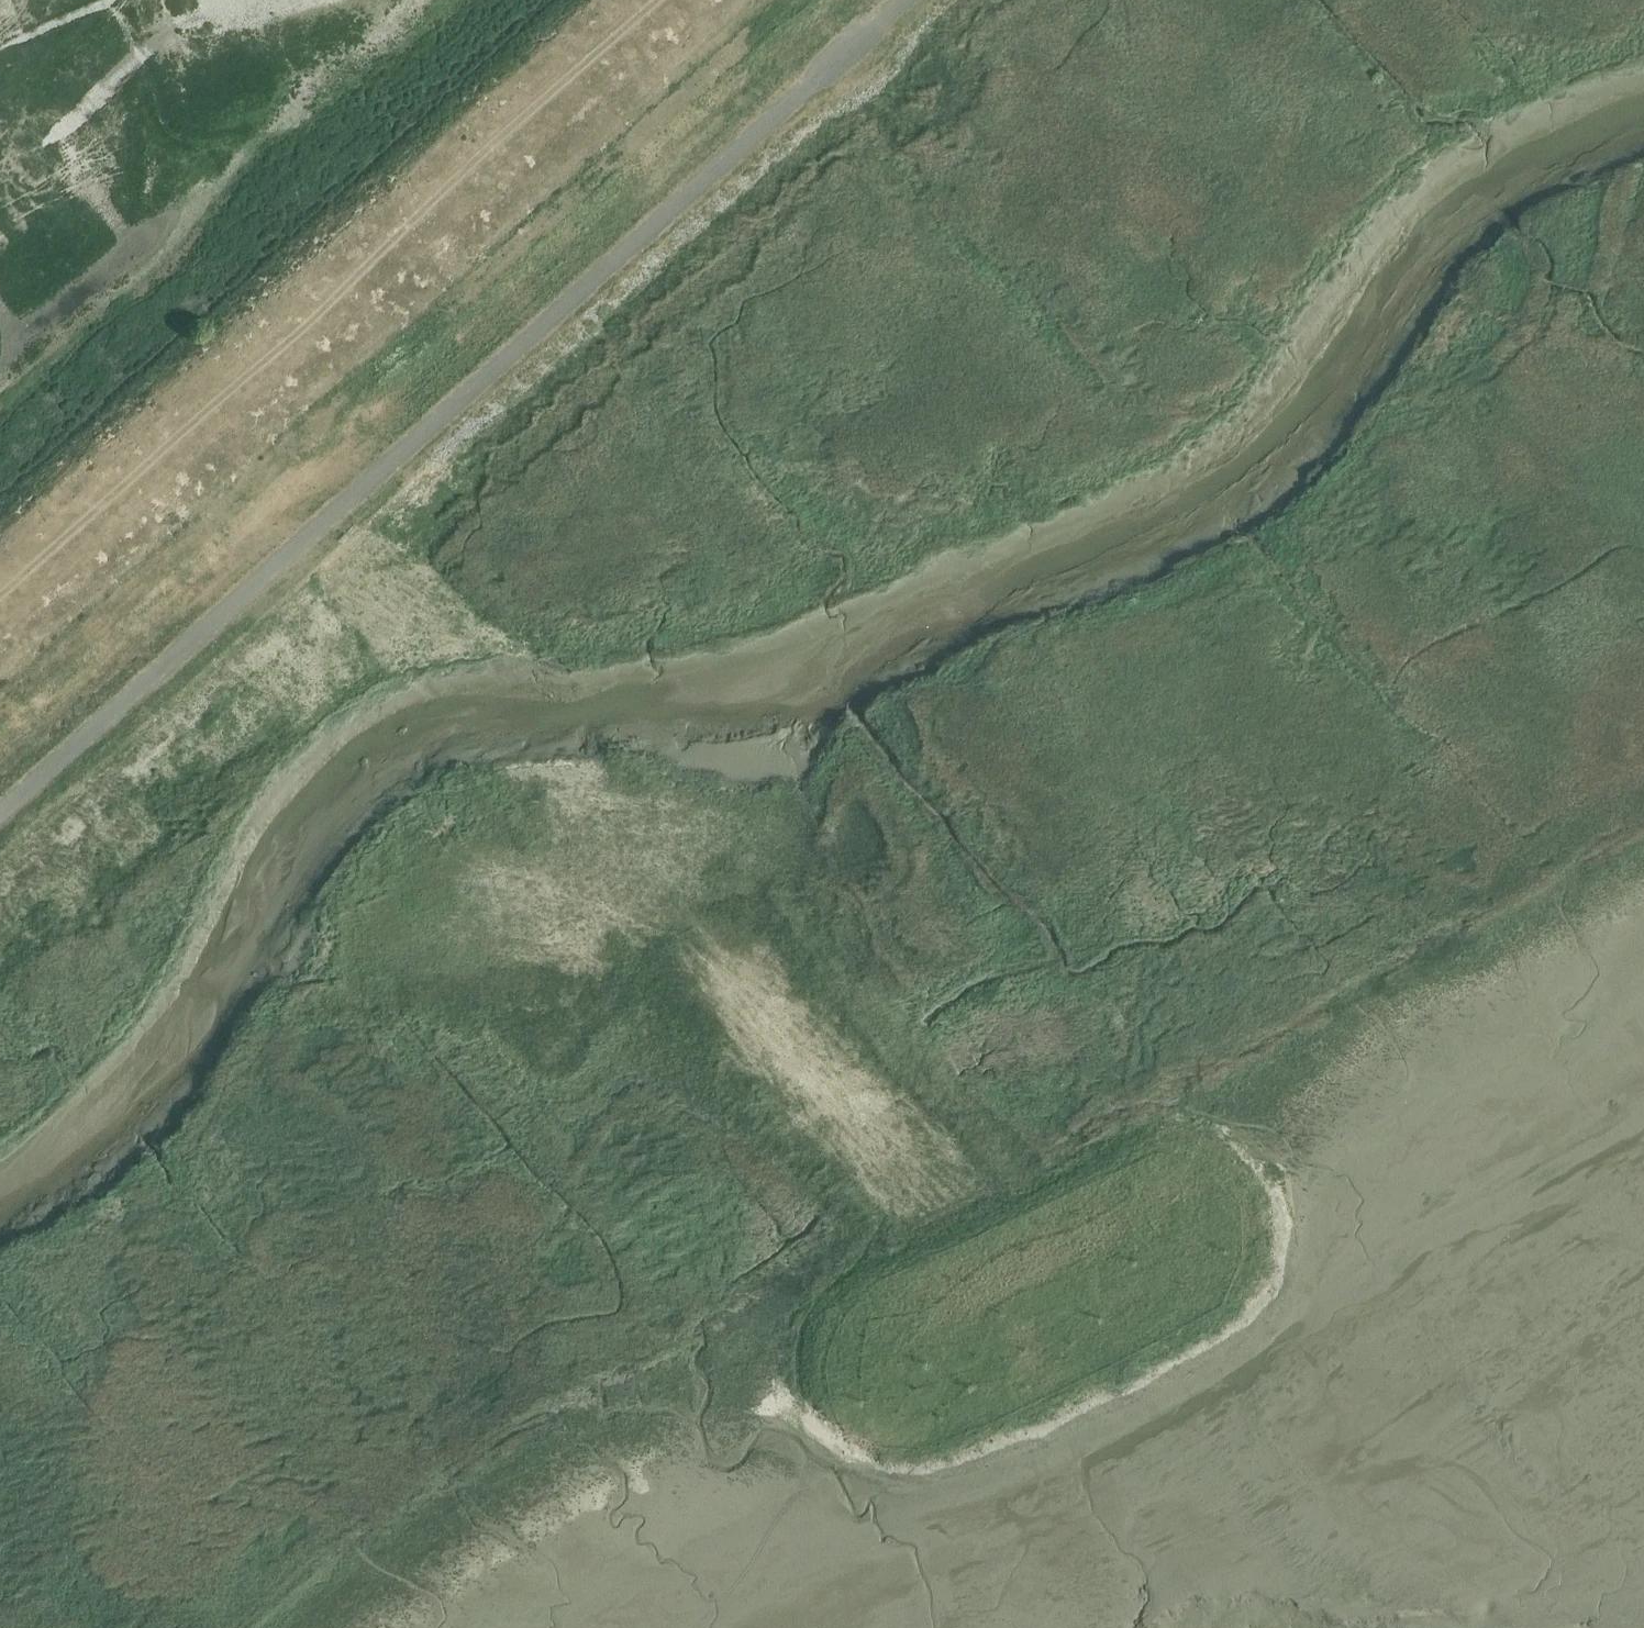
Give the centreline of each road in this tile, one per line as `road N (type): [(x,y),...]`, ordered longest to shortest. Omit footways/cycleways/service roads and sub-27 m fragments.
road 1 (track): [(0,550),(618,0)]

